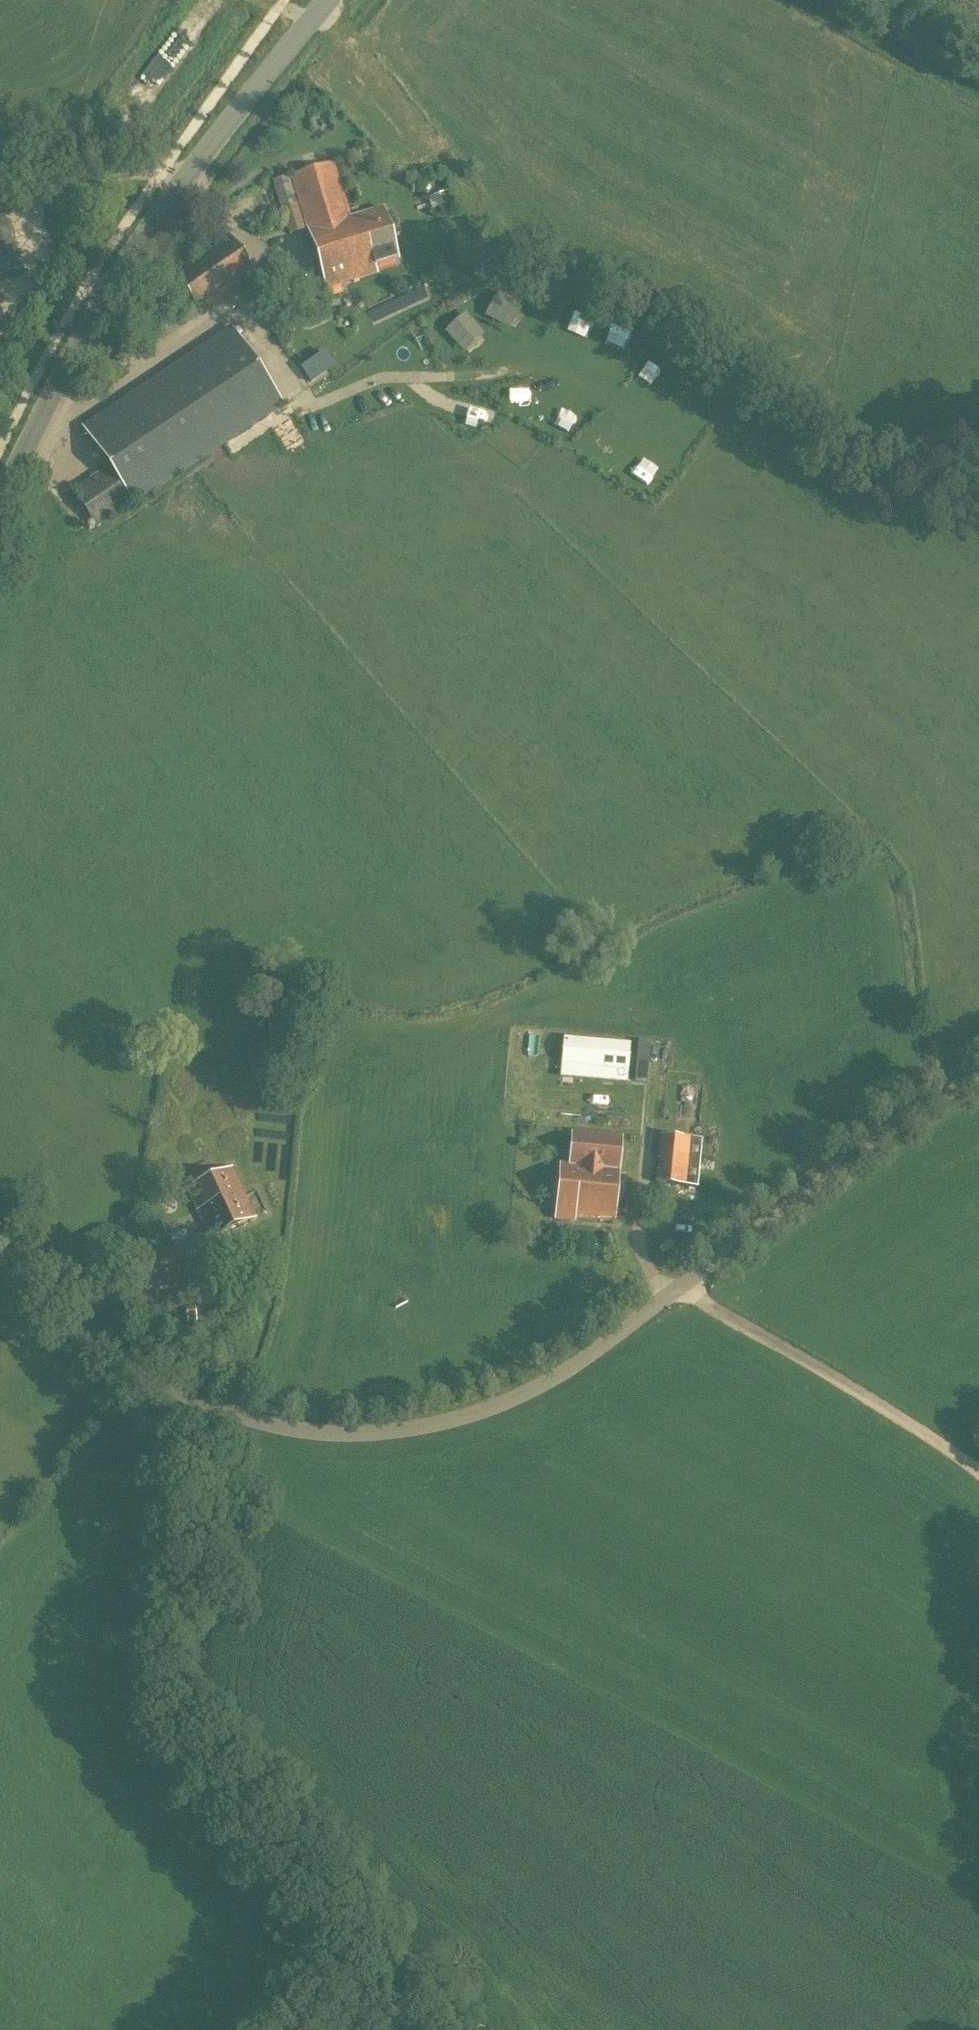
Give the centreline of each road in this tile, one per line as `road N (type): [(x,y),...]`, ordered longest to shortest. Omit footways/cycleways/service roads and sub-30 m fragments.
road 1 (unclassified): [(0,1237),(133,1368),(240,1418),(329,1433),(423,1427),(510,1402),(680,1287)]
road 2 (unclassified): [(0,514),(107,294),(332,0)]
road 3 (unclassified): [(680,1287),(939,1096),(978,1081)]
road 4 (unclassified): [(680,1287),(978,1471)]

